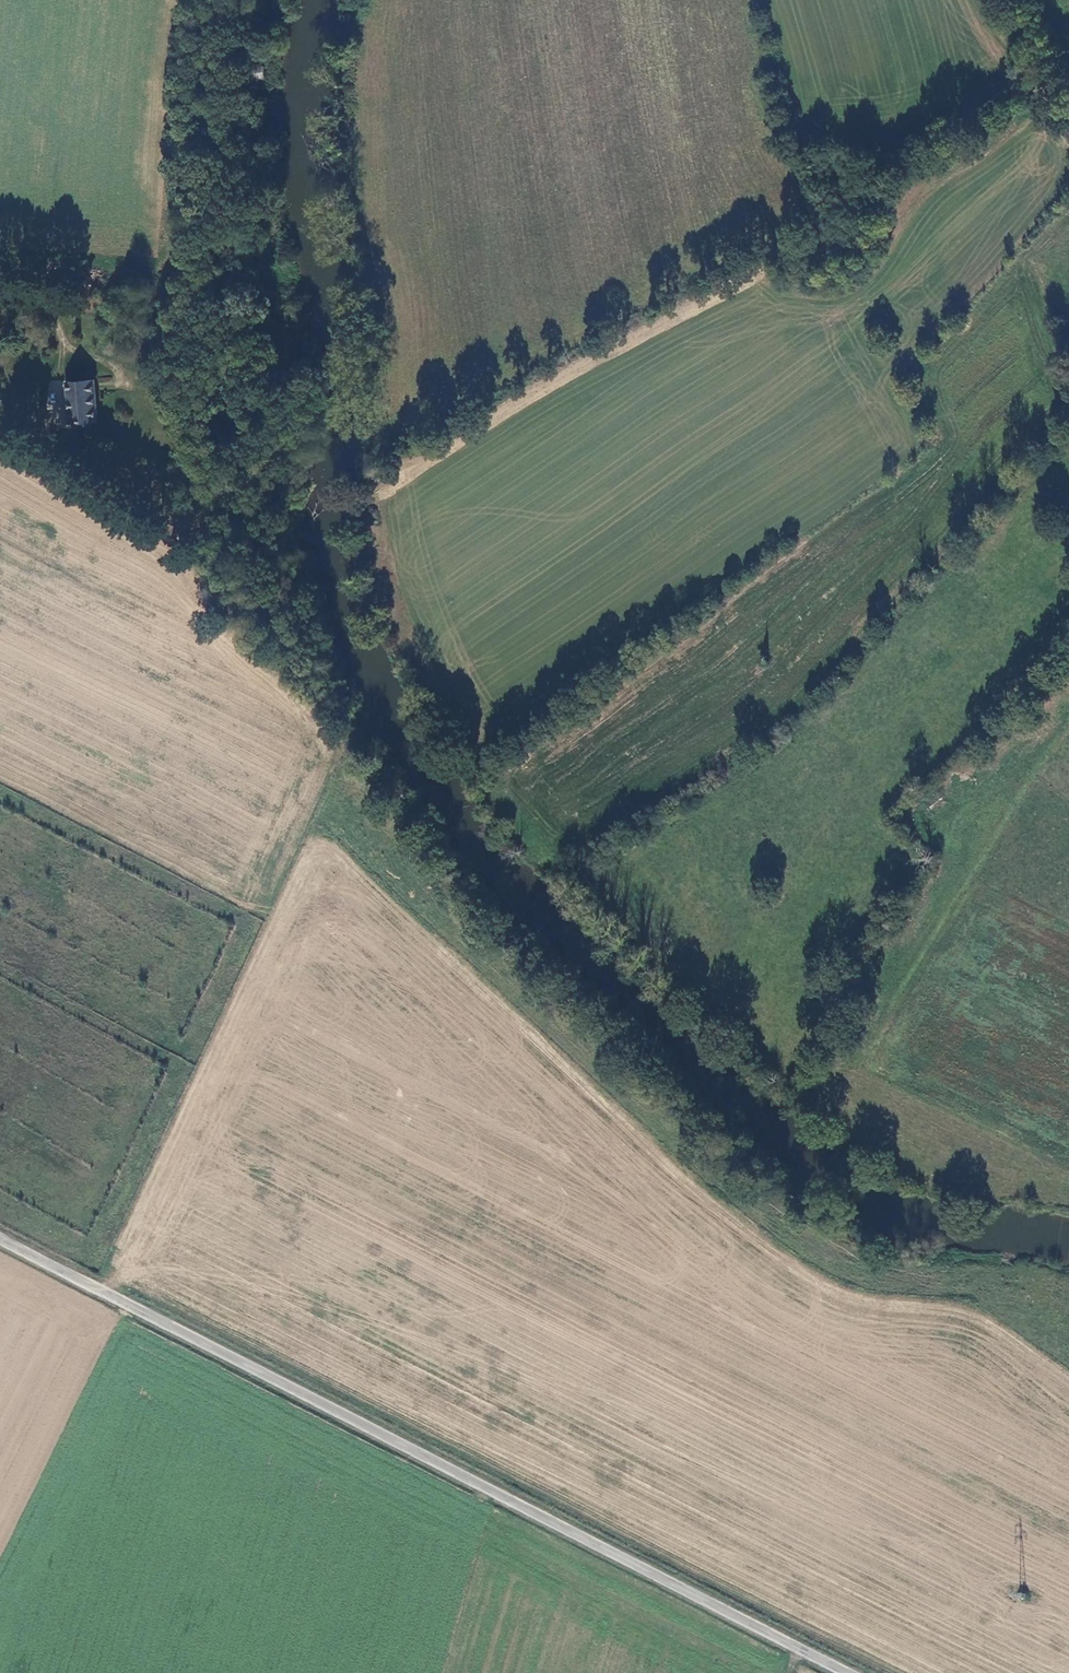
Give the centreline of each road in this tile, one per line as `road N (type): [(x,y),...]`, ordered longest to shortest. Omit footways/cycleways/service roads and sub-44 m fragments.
road 1 (tertiary): [(854,1672),(0,1238)]

